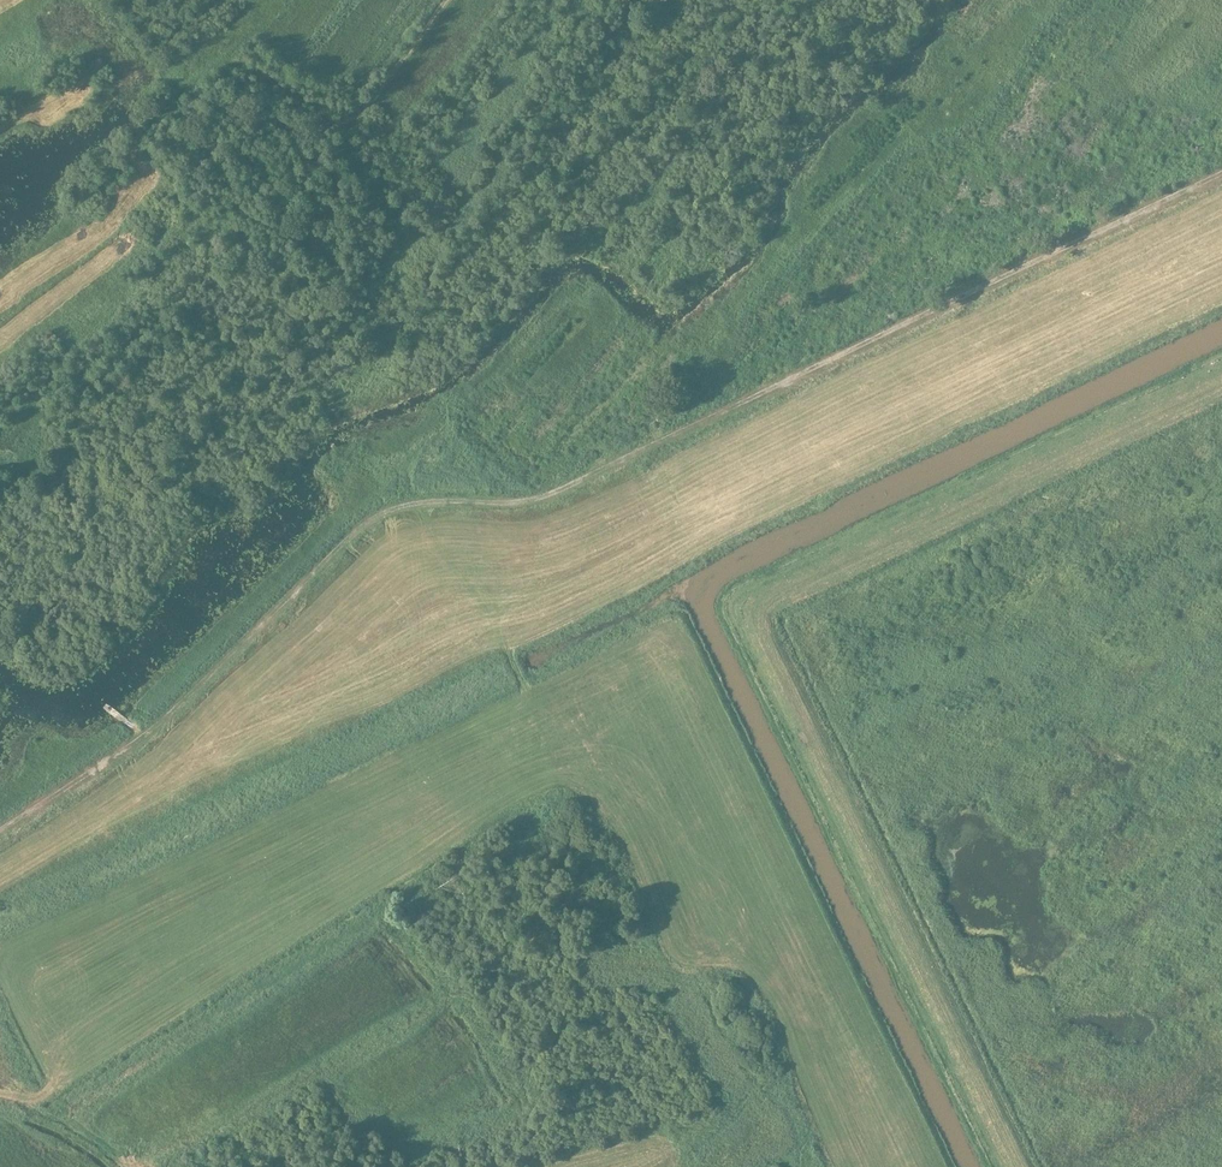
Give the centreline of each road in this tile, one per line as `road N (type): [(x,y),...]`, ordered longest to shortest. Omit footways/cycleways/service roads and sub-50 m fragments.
road 1 (track): [(1221,173),(543,497),(428,501),(380,514),(149,731),(0,829)]

